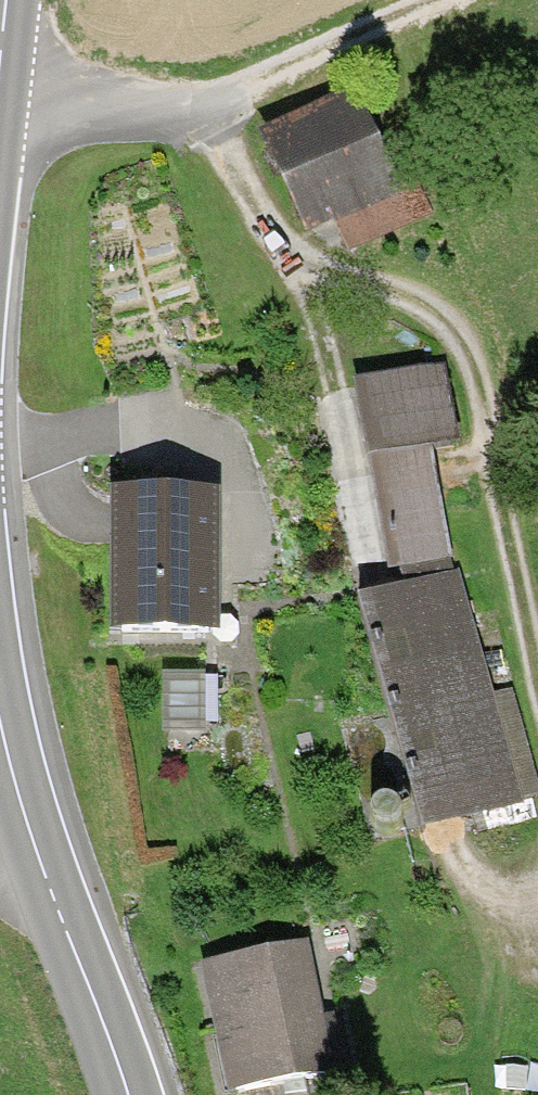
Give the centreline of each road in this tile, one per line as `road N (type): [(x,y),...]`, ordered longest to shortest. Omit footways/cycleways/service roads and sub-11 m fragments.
road 1 (track): [(537,708),(467,371),(429,315),(392,292),(272,260)]
road 2 (track): [(368,574),(321,364),(236,182),(179,112)]
road 3 (track): [(0,96),(179,112),(449,0)]
road 4 (tertiary): [(0,723),(14,787),(126,1094)]

